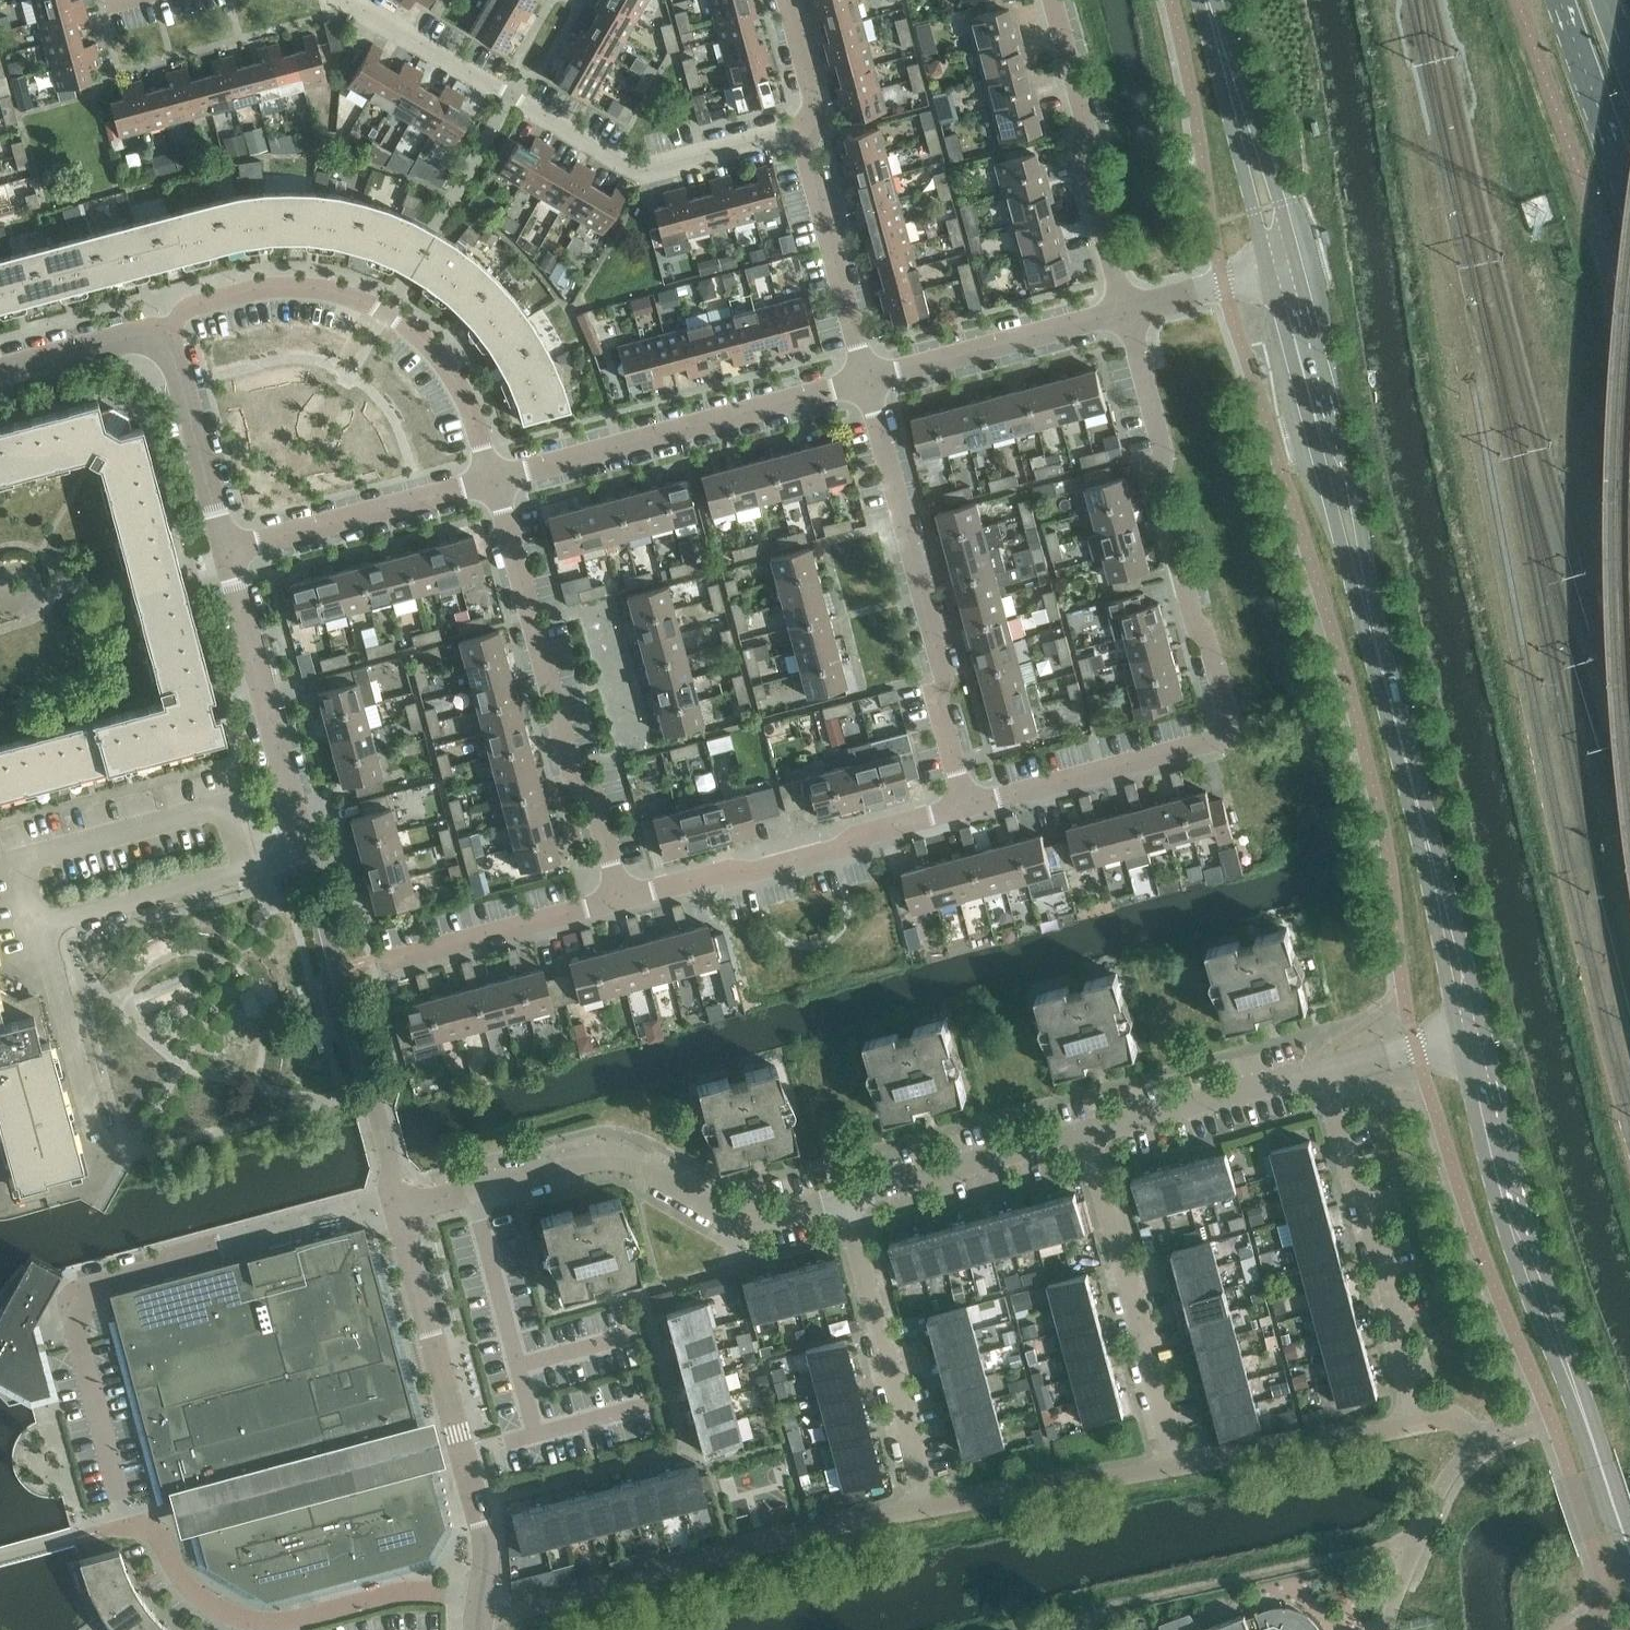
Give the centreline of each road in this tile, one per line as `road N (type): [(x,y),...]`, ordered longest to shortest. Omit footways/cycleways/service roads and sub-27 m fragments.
road 1 (tertiary): [(1302,325),(1307,401),(1413,805),(1460,1035)]
road 2 (tertiary): [(1485,1028),(1423,739),(1330,396),(1302,325)]
road 3 (unclassified): [(969,805),(1215,738),(1227,714),(1127,309)]
road 4 (residential): [(804,129),(645,175),(338,0)]
road 5 (residential): [(847,1198),(743,1218),(606,1157),(402,1209)]
road 6 (unclassified): [(499,476),(479,402),(443,341),(385,312),(326,288),(253,289),(199,302),(170,329)]
road 7 (unclassified): [(617,898),(499,476)]
road 8 (unclassified): [(969,805),(940,698),(938,649),(867,382)]
road 9 (unclassified): [(479,1594),(483,1521),(402,1209)]
road 10 (residential): [(131,1526),(154,1529),(204,1601),(252,1621),(302,1618),(411,1592),(479,1594)]
road 11 (unclassified): [(499,476),(867,382)]
road 12 (unclassified): [(402,1209),(310,855)]
road 13 (unclassified): [(617,898),(756,871),(969,805)]
road 14 (tertiary): [(1460,1035),(1529,1289),(1574,1379)]
road 15 (tertiary): [(1574,1379),(1485,1028)]
road 16 (unclassified): [(44,930),(27,859),(238,804),(256,869)]
road 17 (unclassified): [(1181,1464),(1091,1130)]
road 18 (residential): [(1416,1046),(1091,1130)]
road 19 (unclassified): [(930,1506),(847,1198)]
road 20 (unclassified): [(1055,0),(1127,309)]
road 21 (unclassified): [(310,855),(232,548)]
road 22 (unclassified): [(232,548),(499,476)]
road 23 (tertiary): [(1285,264),(1208,0)]
road 24 (unclassified): [(867,382),(1127,309)]
road 25 (unclassified): [(867,382),(804,129)]
road 26 (residential): [(1091,1130),(847,1198)]
road 27 (unclassified): [(397,957),(617,898)]
road 28 (unclassified): [(232,548),(170,329)]
road 29 (unclassified): [(103,1147),(44,930)]
road 30 (unclassified): [(44,930),(256,869)]
road 31 (primary): [(1563,0),(1629,194)]
road 32 (unclassified): [(0,379),(170,329)]
road 33 (tertiary): [(1629,1535),(1574,1379)]
road 34 (unclassified): [(1127,309),(1285,264)]
road 35 (unclassified): [(804,129),(816,110),(788,0)]

